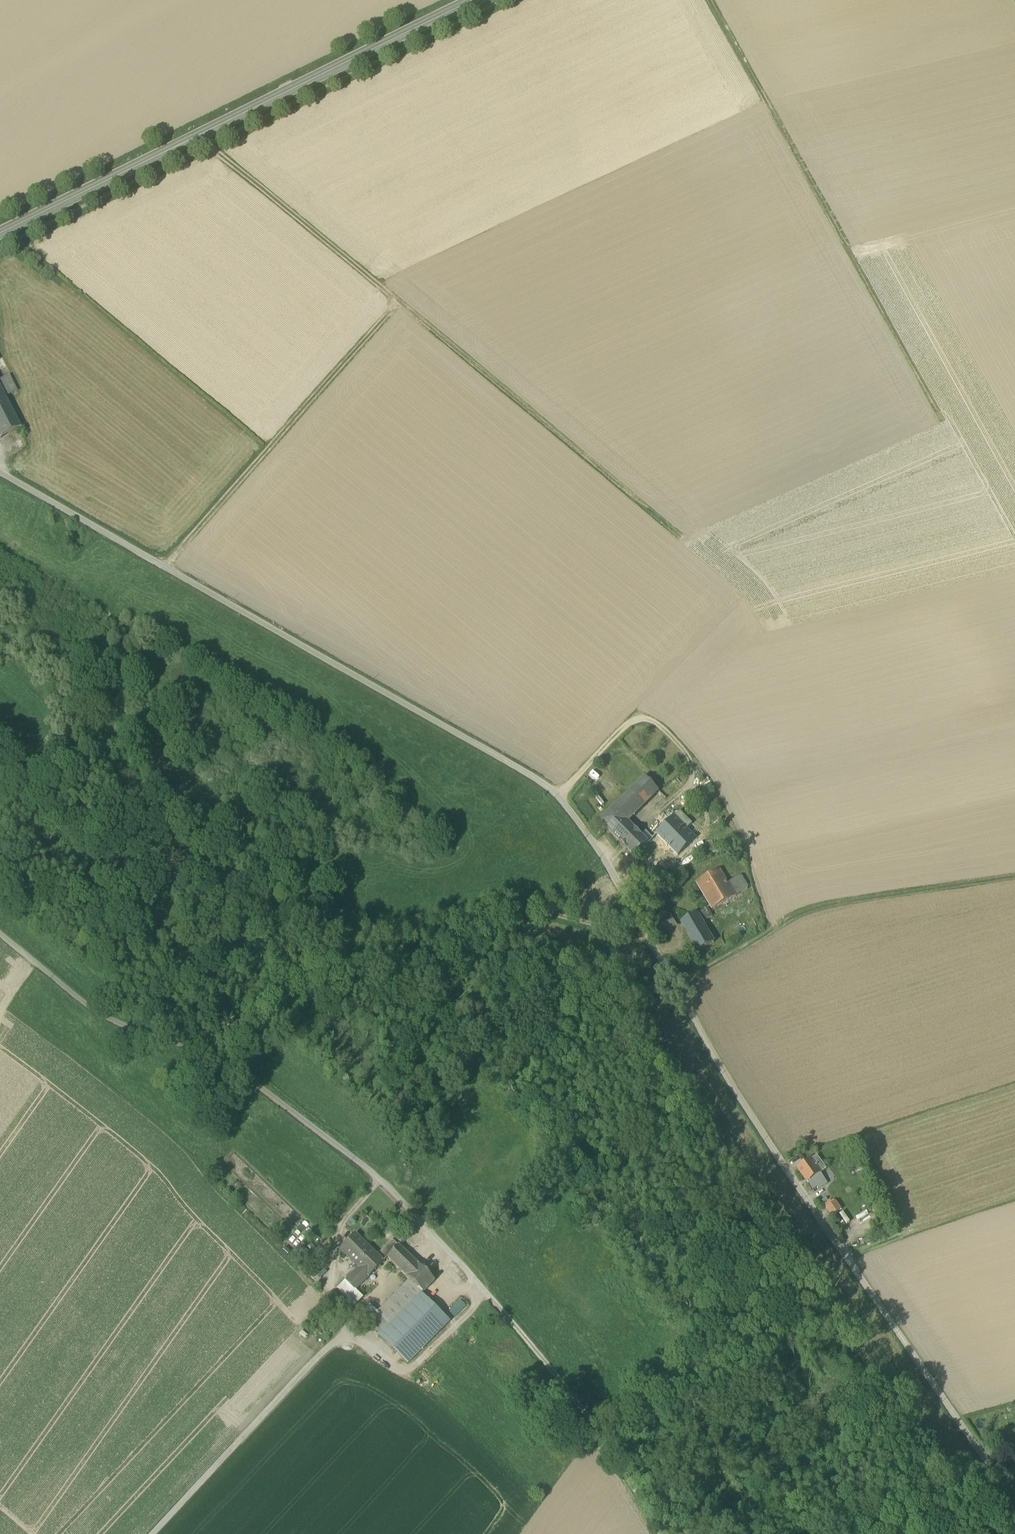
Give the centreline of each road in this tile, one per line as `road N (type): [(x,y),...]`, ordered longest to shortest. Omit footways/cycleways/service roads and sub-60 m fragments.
road 1 (unclassified): [(1014,1533),(1000,1482),(706,1046),(608,864),(559,797),(0,471)]
road 2 (track): [(0,934),(95,1012),(209,1055),(382,1182),(548,1367),(661,1533)]
road 3 (track): [(199,135),(681,534)]
road 4 (secondary): [(0,233),(473,0)]
road 5 (track): [(706,0),(943,419)]
road 6 (track): [(209,1055),(273,1010),(325,952),(397,928),(549,918),(644,931)]
road 7 (track): [(672,983),(799,907),(1014,878)]
road 8 (track): [(400,300),(165,567)]
road 9 (track): [(886,1533),(1000,1482)]

